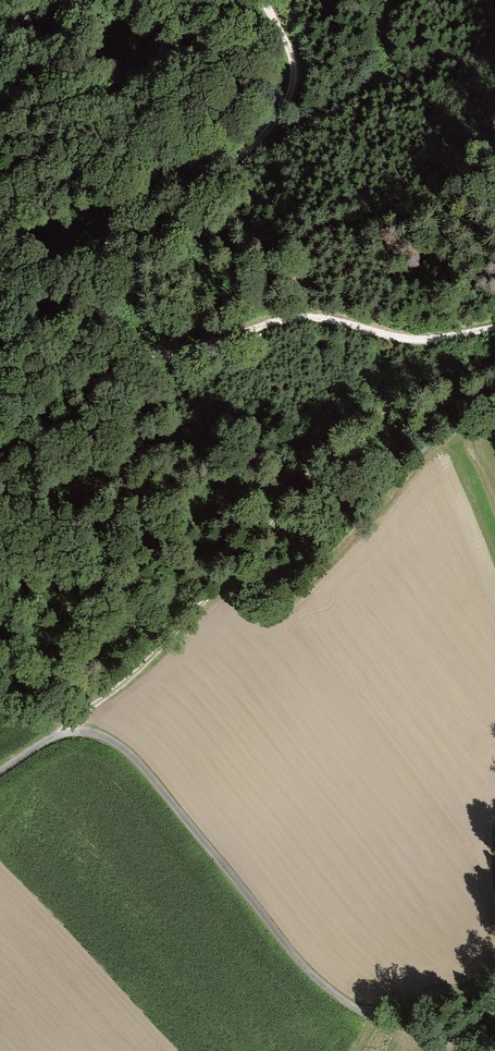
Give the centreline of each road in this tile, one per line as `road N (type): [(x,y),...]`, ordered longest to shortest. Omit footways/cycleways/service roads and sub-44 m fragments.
road 1 (track): [(0,771),(66,732),(105,738),(139,763),(319,983),(360,1011),(475,1050)]
road 2 (track): [(427,397),(343,435),(296,477),(177,638),(66,732)]
road 3 (track): [(157,358),(123,344),(103,322),(94,294),(100,257),(132,209),(257,142),(282,112),(293,77),(289,48),(264,0)]
road 4 (track): [(170,357),(227,291),(308,241),(446,207),(494,177)]
road 5 (track): [(494,330),(404,339),(289,319),(157,358)]

